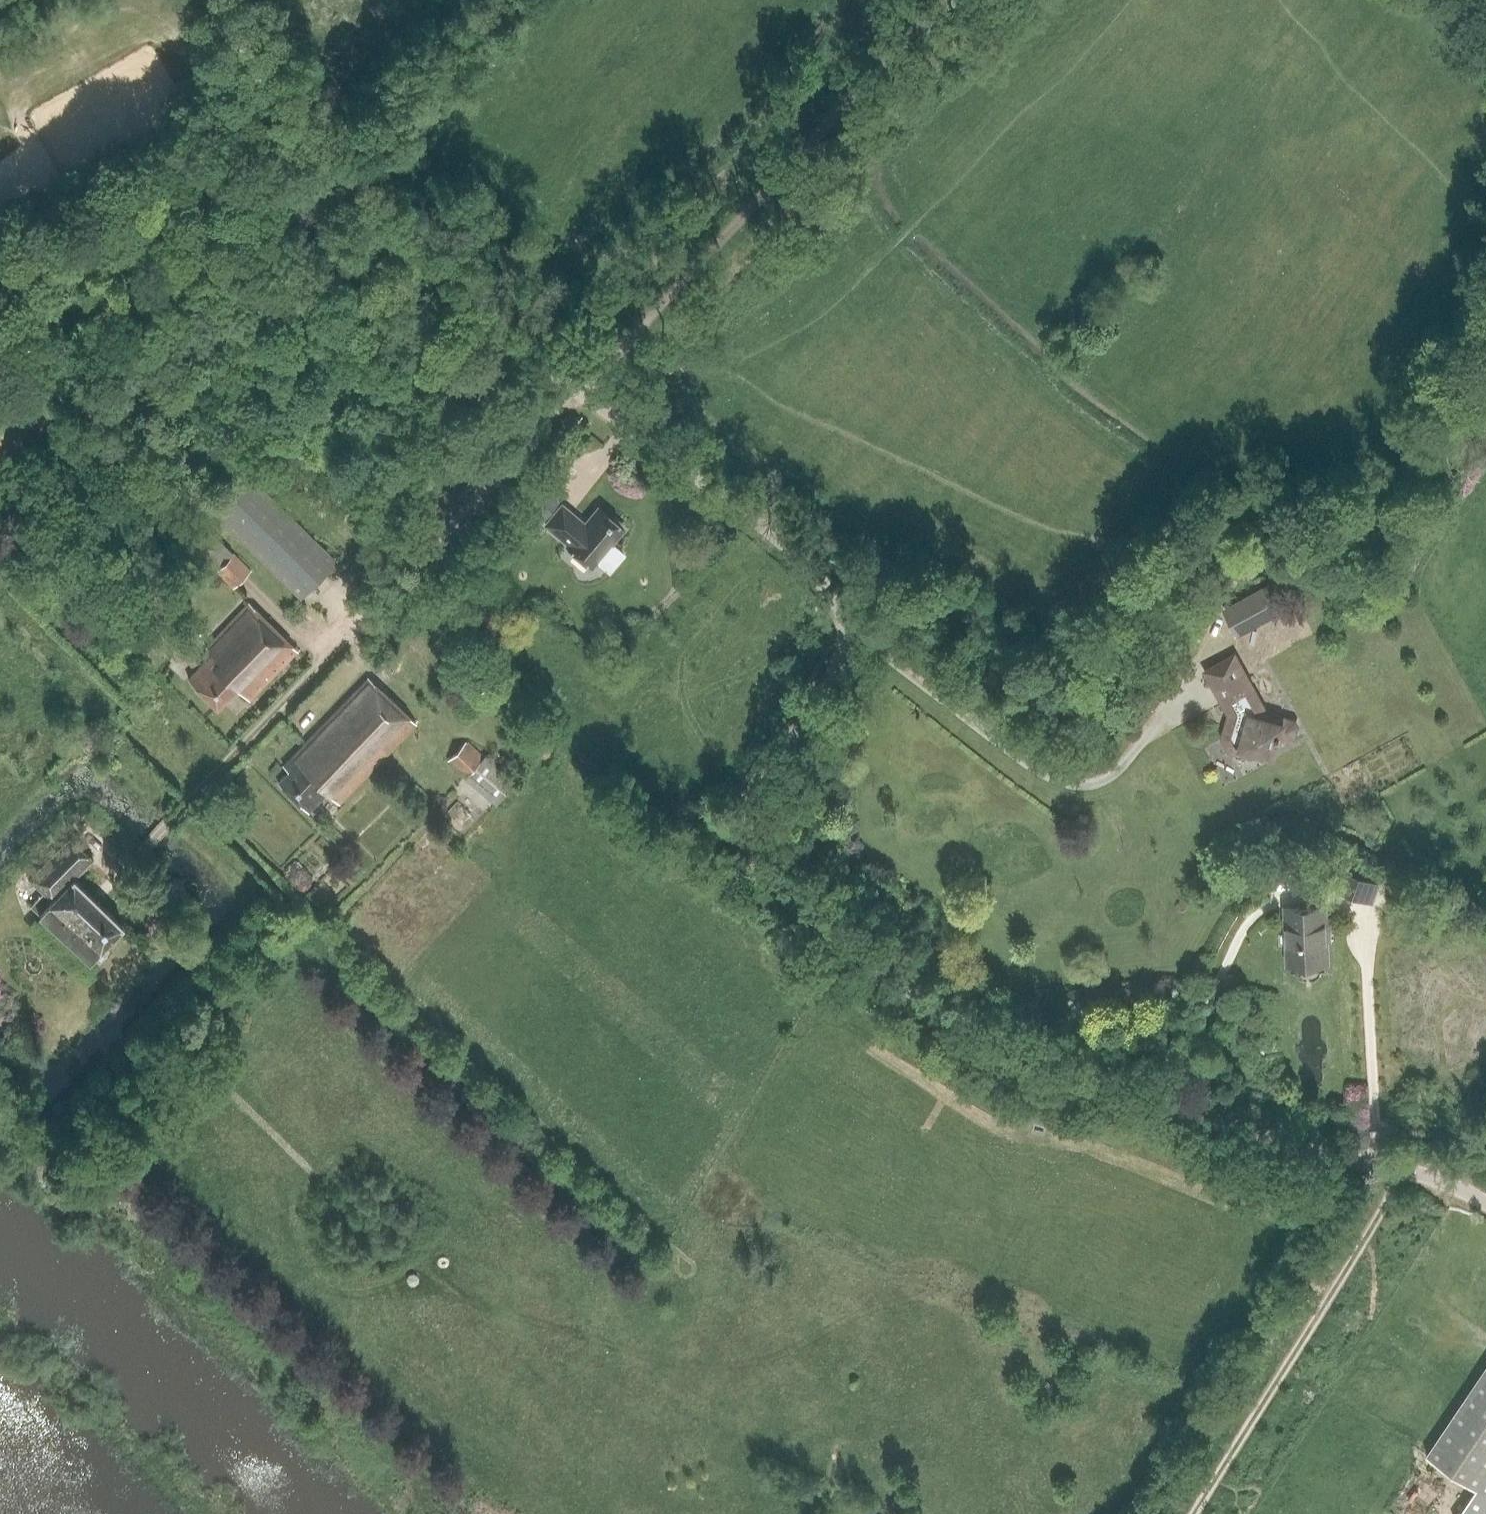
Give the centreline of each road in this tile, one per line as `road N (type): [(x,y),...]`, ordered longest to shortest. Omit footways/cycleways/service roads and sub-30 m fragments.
road 1 (unclassified): [(1485,1204),(1432,1179),(1274,1141),(1041,1062),(936,1010),(802,911),(762,866),(753,823),(761,795),(839,664),(845,630),(836,599),(504,329),(377,212),(270,94),(215,0)]
road 2 (track): [(613,352),(950,0)]
road 3 (track): [(1395,1170),(1345,1277),(1198,1513)]

